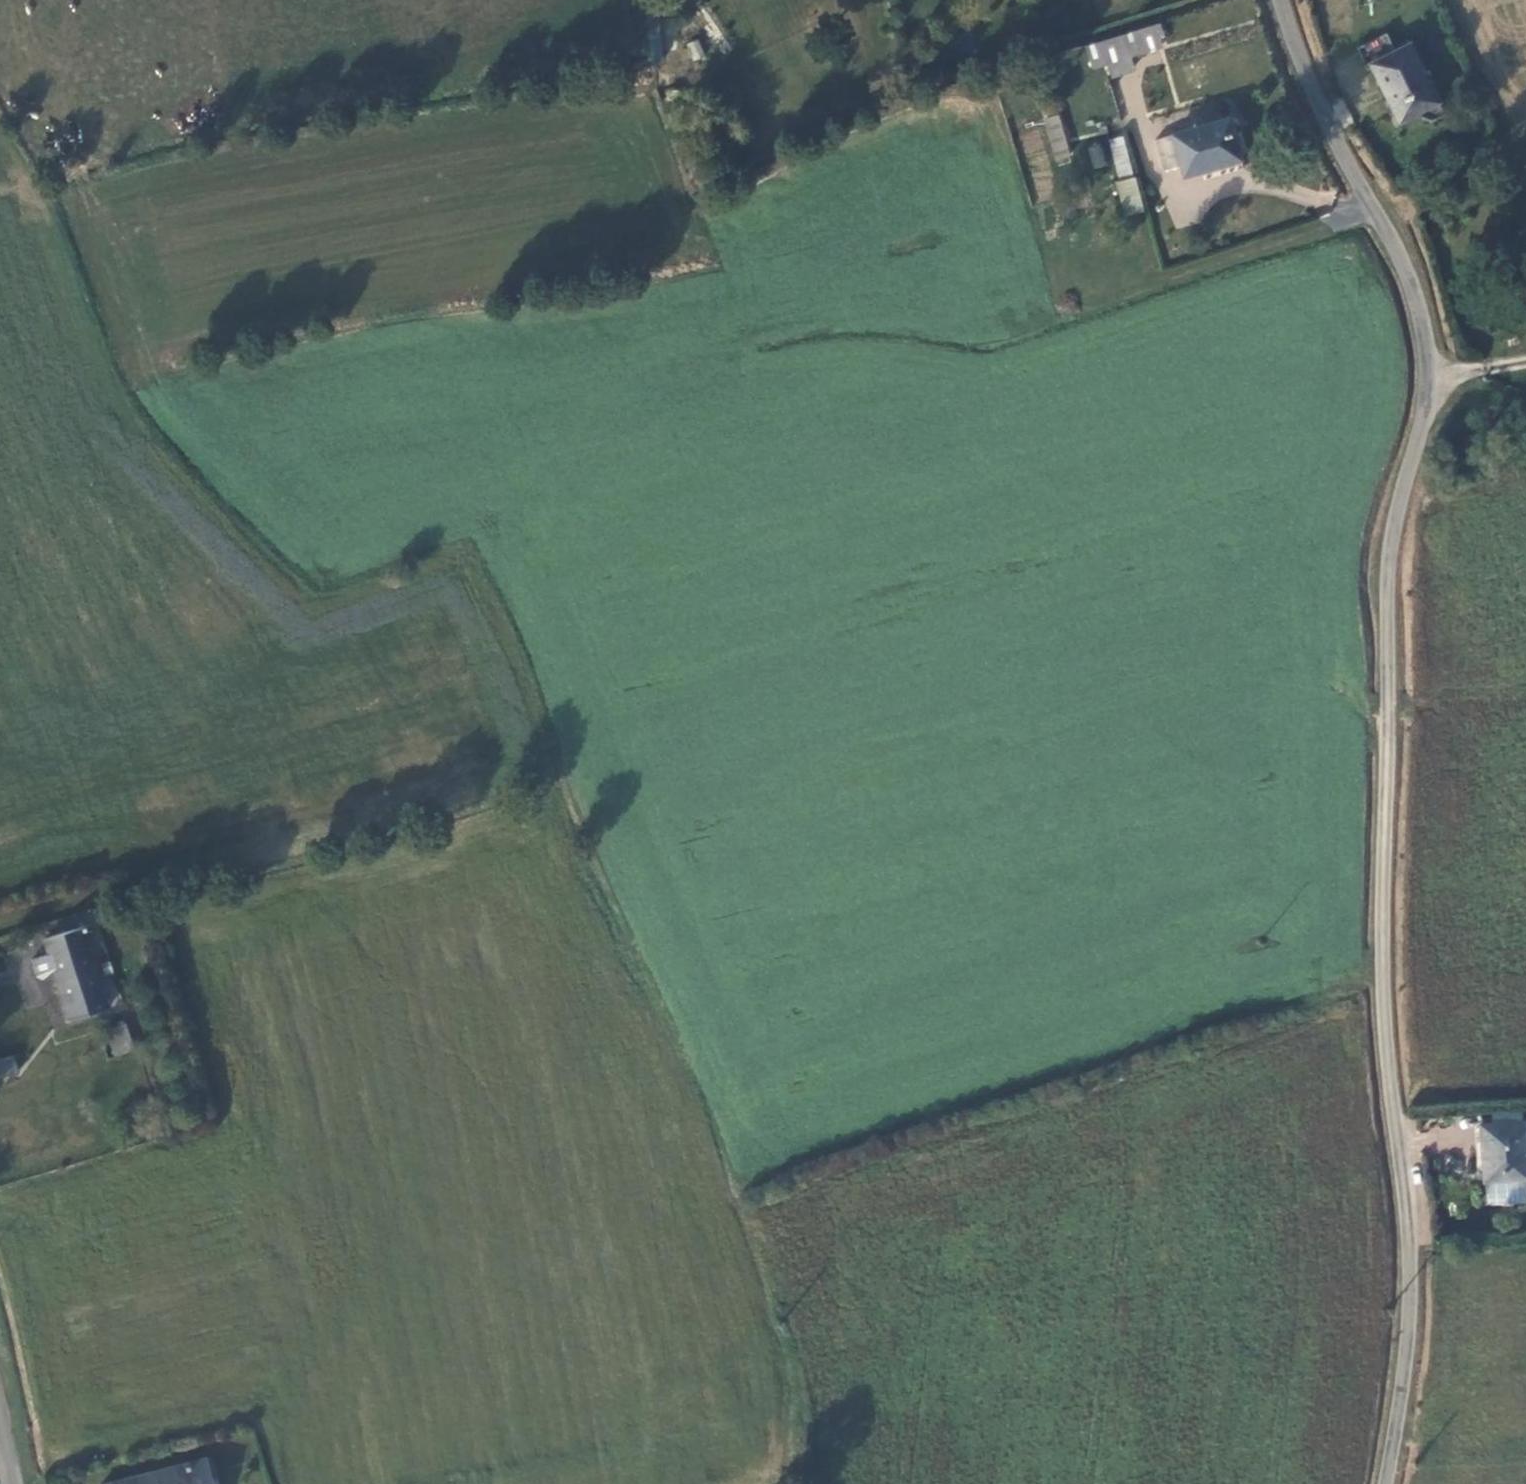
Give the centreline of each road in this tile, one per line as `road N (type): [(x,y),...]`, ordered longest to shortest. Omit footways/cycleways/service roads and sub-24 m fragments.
road 1 (unclassified): [(1280,0),(1326,123),(1407,277),(1426,369),(1388,602),(1384,995),(1411,1273),(1387,1483)]

